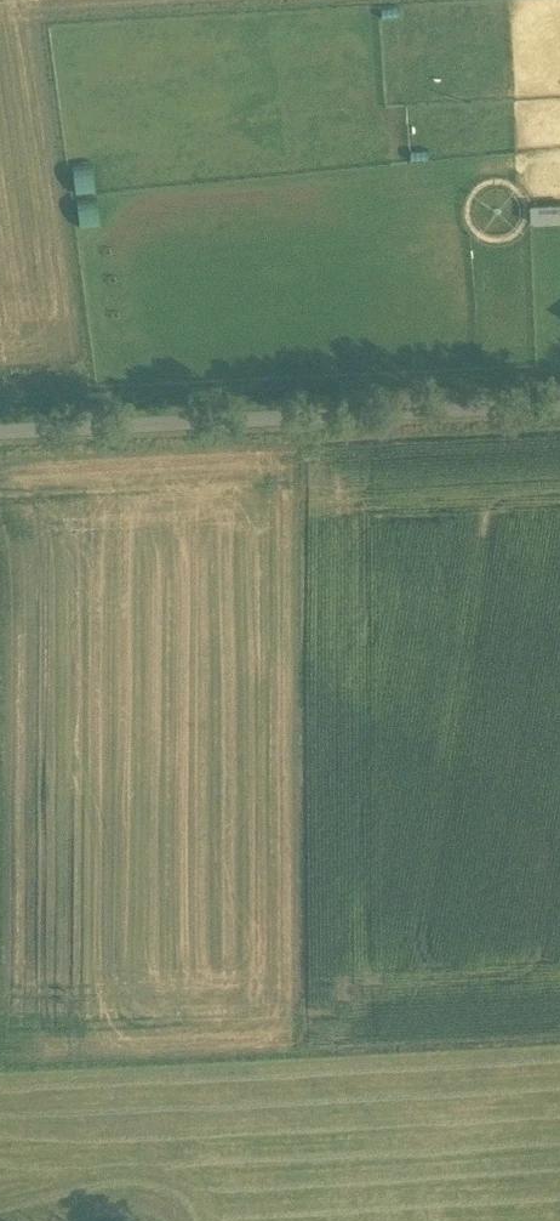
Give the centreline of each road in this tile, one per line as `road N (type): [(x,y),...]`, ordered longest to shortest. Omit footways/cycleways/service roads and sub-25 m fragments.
road 1 (unclassified): [(559,402),(0,430)]

